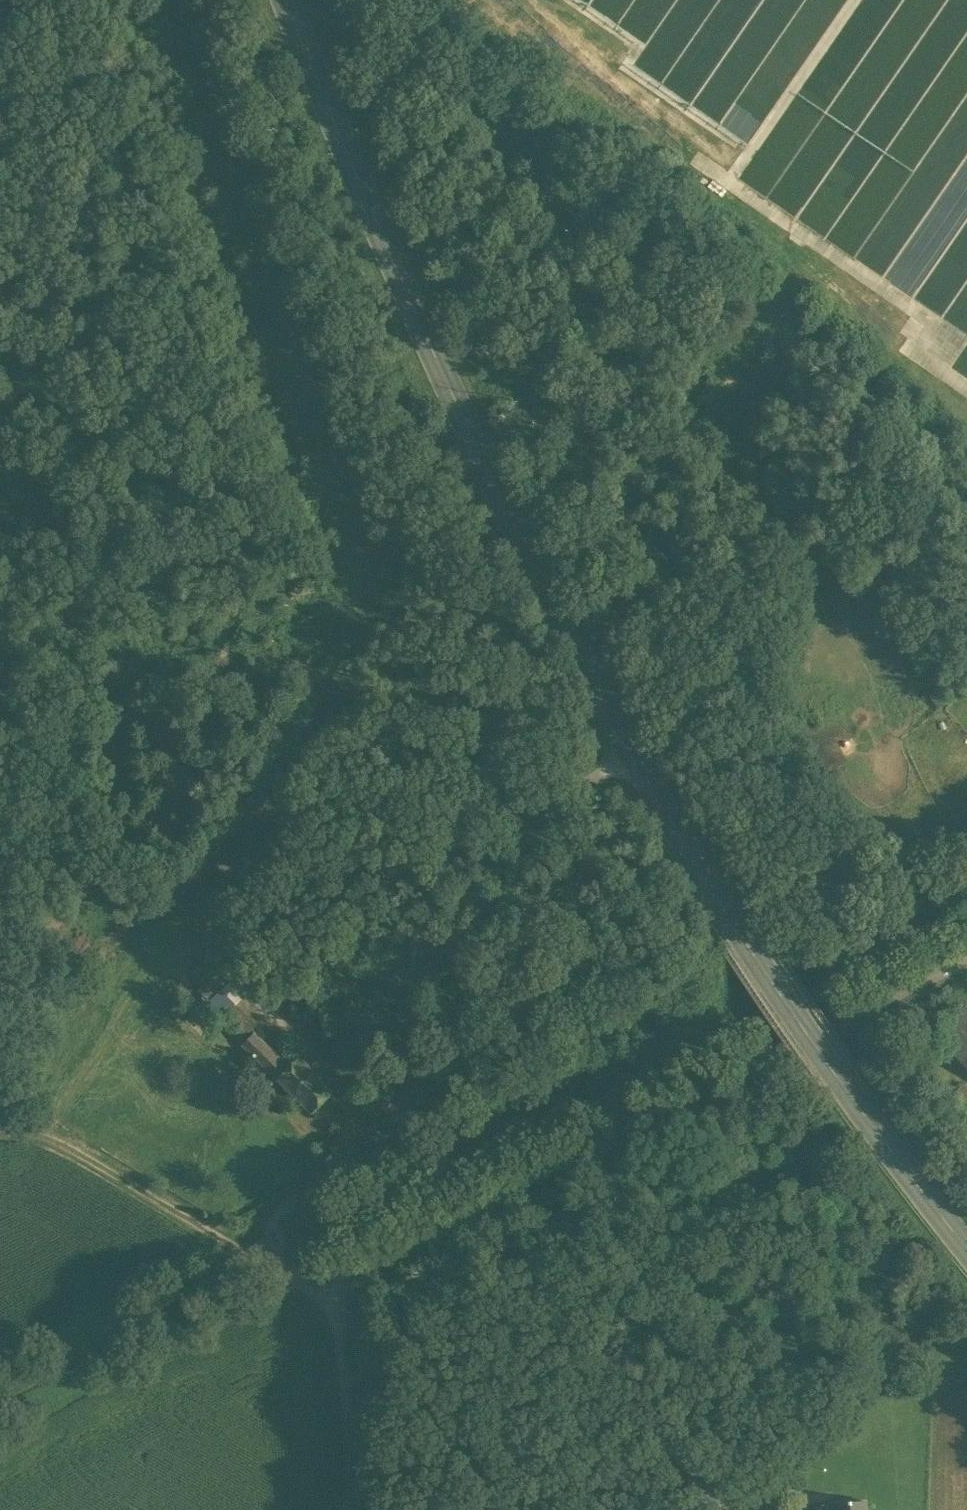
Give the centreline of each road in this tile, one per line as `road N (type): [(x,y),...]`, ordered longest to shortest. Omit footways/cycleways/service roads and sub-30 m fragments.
road 1 (secondary): [(633,754),(412,310),(288,0)]
road 2 (unclassified): [(317,1294),(260,1252),(279,1205),(400,1138),(427,898),(438,877),(633,754)]
road 3 (unclassified): [(317,1294),(966,967)]
road 4 (secondary): [(966,1248),(833,1070),(633,754)]
road 5 (track): [(260,1252),(0,1385)]
road 6 (track): [(260,1252),(64,1137),(0,1135)]
road 7 (unclassified): [(364,1509),(343,1316),(317,1294)]

